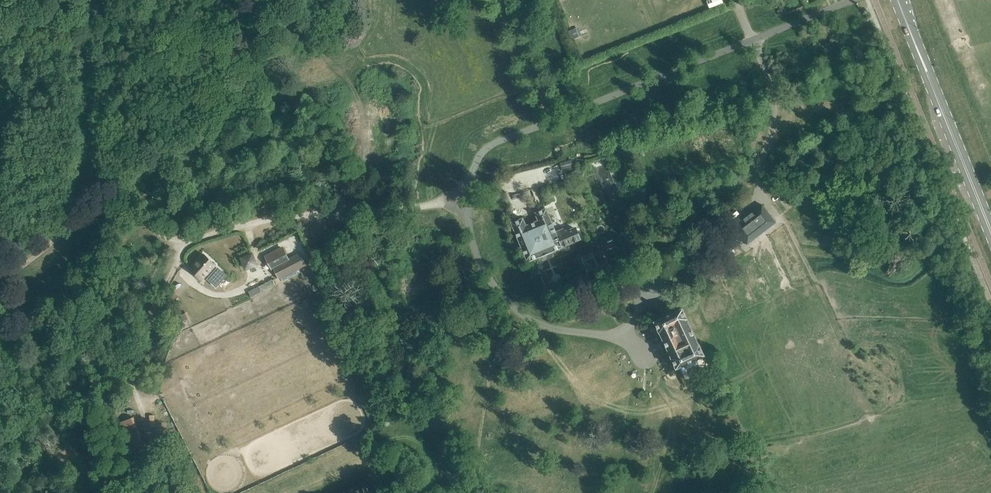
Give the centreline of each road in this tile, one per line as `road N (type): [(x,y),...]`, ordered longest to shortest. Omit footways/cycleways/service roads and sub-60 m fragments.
road 1 (primary): [(990,232),(899,0)]
road 2 (track): [(0,277),(96,209),(133,211),(165,236),(189,242)]
road 3 (track): [(502,0),(551,119)]

